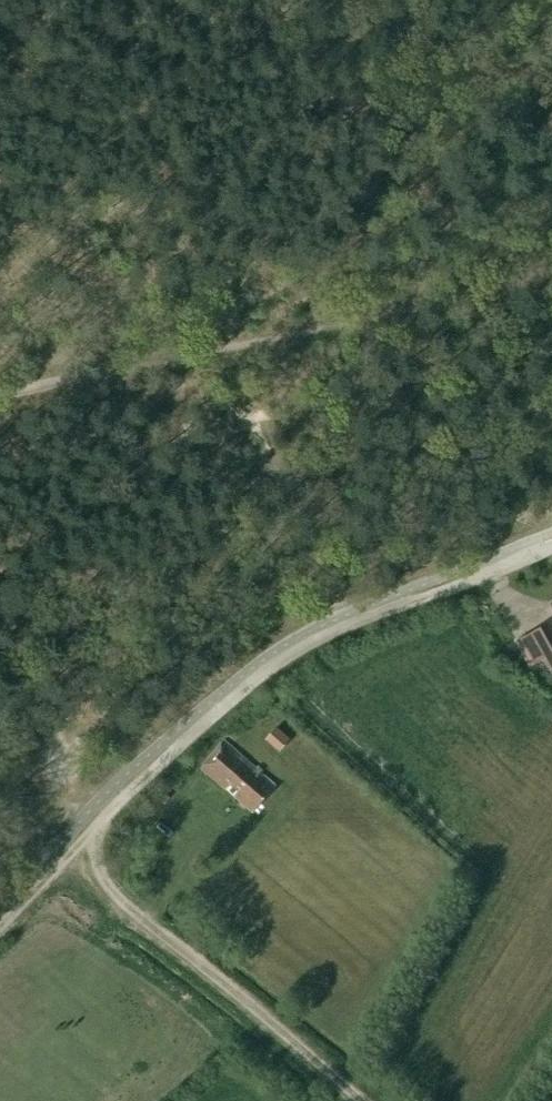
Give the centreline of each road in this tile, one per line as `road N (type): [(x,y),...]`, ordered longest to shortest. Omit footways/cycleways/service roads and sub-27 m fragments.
road 1 (track): [(551,545),(333,632),(280,662),(132,787),(0,928)]
road 2 (track): [(358,1100),(116,892),(67,837)]

